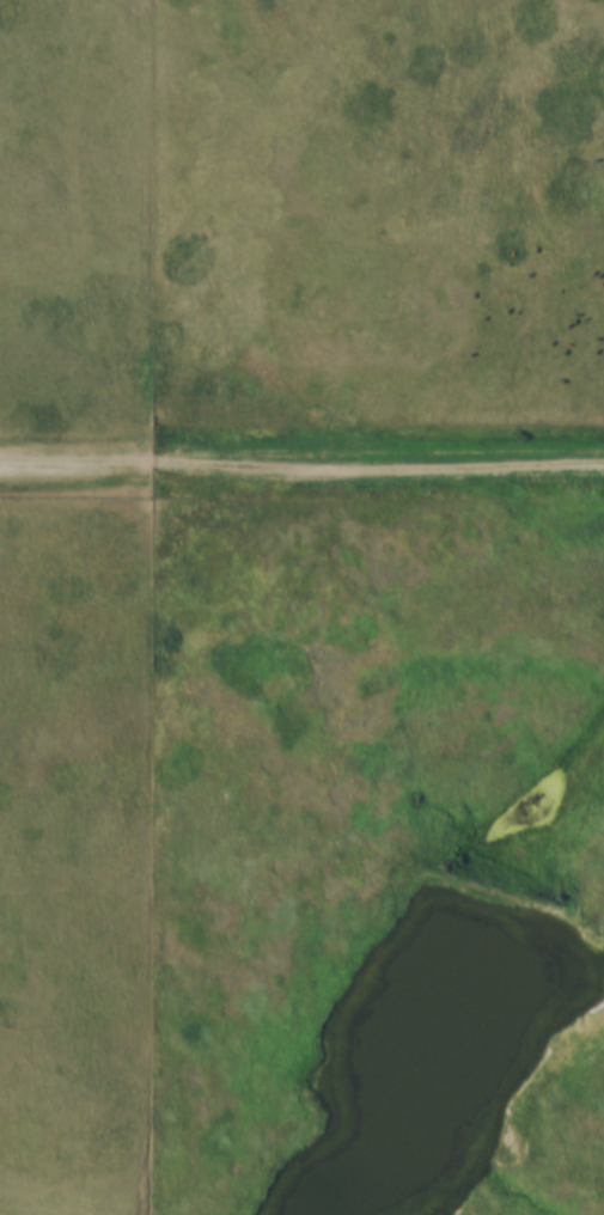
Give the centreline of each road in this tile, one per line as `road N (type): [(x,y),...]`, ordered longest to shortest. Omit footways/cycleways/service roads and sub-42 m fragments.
road 1 (track): [(161,1214),(159,0)]
road 2 (track): [(603,462),(0,460)]
road 3 (track): [(603,937),(423,868),(410,871),(220,1214)]

